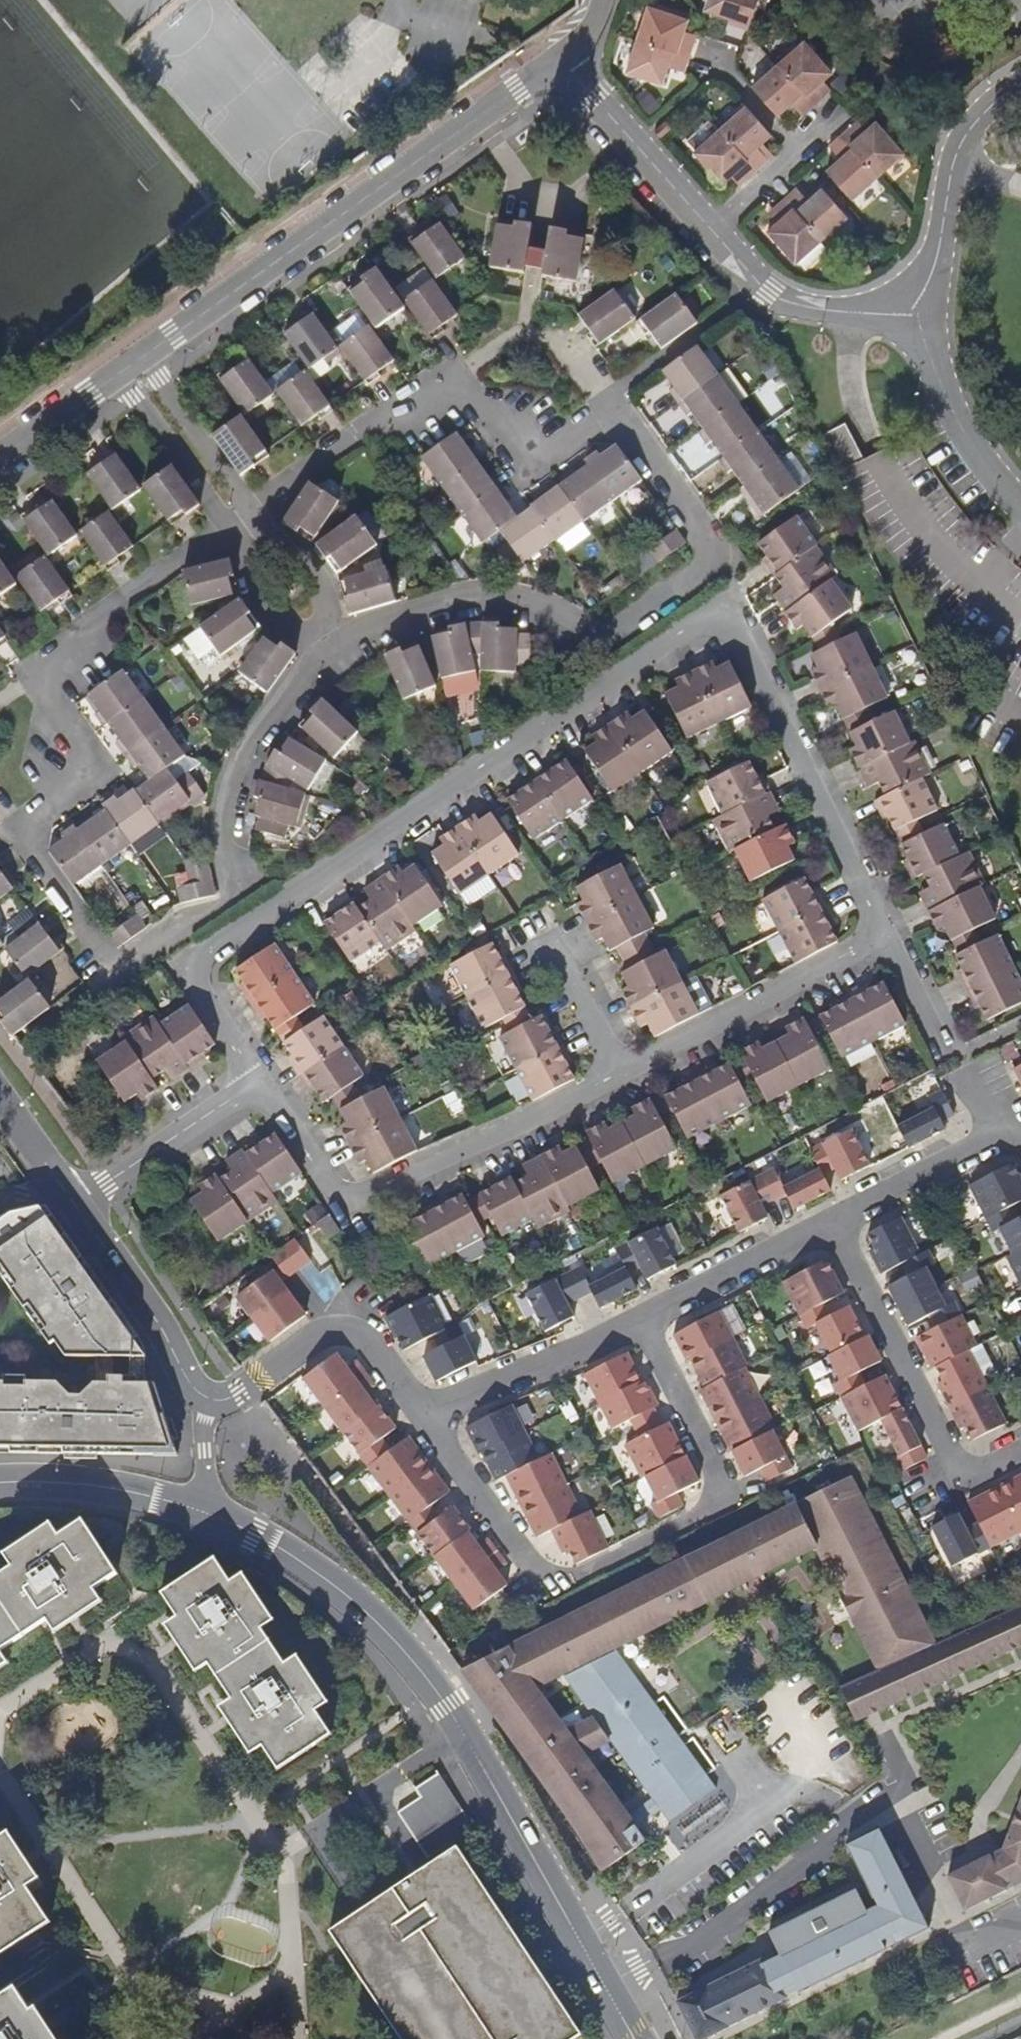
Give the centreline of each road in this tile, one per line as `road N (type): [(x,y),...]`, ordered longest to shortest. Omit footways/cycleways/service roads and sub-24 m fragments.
road 1 (residential): [(627,1071),(862,950),(878,934),(874,907),(750,640),(729,624),(694,629),(205,962),(202,989),(258,1076)]
road 2 (residential): [(333,662),(422,609),(492,600),(594,640),(717,562),(610,413),(547,447),(446,393),(417,398),(226,509)]
road 3 (residential): [(425,1411),(545,1592),(736,1507),(639,1316)]
road 4 (residential): [(22,827),(115,965),(244,879),(229,802),(240,739),(333,662)]
road 5 (residential): [(258,1076),(348,1195),(371,1194),(545,1117),(627,1071)]
road 6 (unclassified): [(474,119),(130,363)]
road 7 (residential): [(1020,1454),(961,1484),(833,1221)]
road 8 (tertiary): [(629,2038),(459,1747)]
road 9 (tertiary): [(459,1747),(397,1651),(336,1592),(221,1524)]
road 10 (residential): [(207,1404),(244,1391),(343,1322),(425,1411)]
road 11 (residential): [(1020,87),(982,112),(951,160),(937,241),(911,315)]
road 12 (residential): [(226,509),(19,671)]
road 13 (residential): [(639,1316),(425,1411)]
road 14 (residential): [(708,231),(768,295),(791,306),(911,315)]
road 15 (residential): [(558,60),(708,231)]
road 16 (tertiary): [(221,1524),(117,1494),(0,1485)]
road 17 (residential): [(71,1200),(258,1076)]
road 18 (residential): [(911,315),(954,412),(1020,507)]
road 19 (residential): [(639,1316),(833,1221)]
road 20 (residential): [(833,1221),(1018,1127),(1020,1133)]
road 21 (residential): [(459,1747),(303,1842)]
road 22 (residential): [(226,509),(212,469),(130,363)]
road 23 (residential): [(112,377),(191,485),(226,509)]
road 24 (residential): [(115,1266),(207,1404)]
road 25 (residential): [(627,1071),(567,949),(555,949)]
road 26 (unclassified): [(112,377),(0,458)]
road 27 (residential): [(256,548),(275,547),(307,572),(321,605),(317,634)]
road 28 (residential): [(71,1200),(0,1101)]
road 29 (residential): [(221,1524),(207,1404)]

